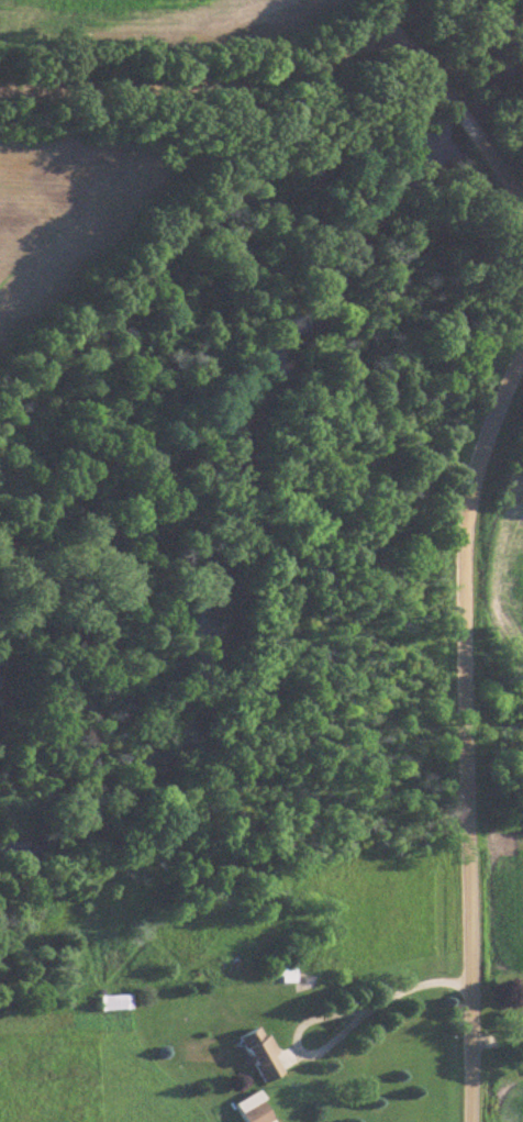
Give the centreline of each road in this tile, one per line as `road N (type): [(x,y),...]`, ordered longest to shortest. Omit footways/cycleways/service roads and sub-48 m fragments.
road 1 (residential): [(522,355),(475,459),(464,515),(473,1121)]
road 2 (residential): [(522,205),(411,51),(393,40),(348,43),(268,84),(0,86)]

